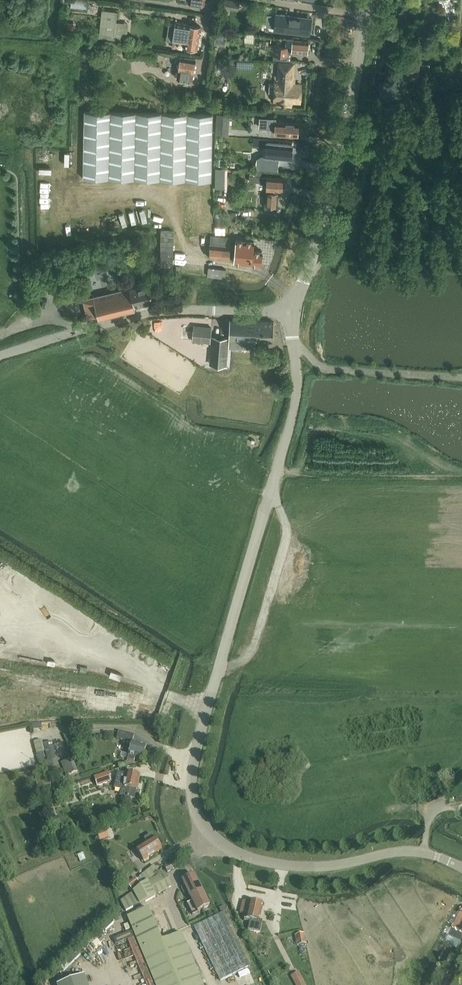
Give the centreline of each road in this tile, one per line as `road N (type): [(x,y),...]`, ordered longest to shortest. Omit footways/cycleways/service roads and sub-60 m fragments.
road 1 (tertiary): [(461,869),(408,851),(326,865),(255,859),(212,835),(191,796),(192,756),(292,420),(292,311)]
road 2 (tertiary): [(292,311),(324,223),(370,0)]
road 3 (unclassified): [(85,329),(168,309),(292,311)]

